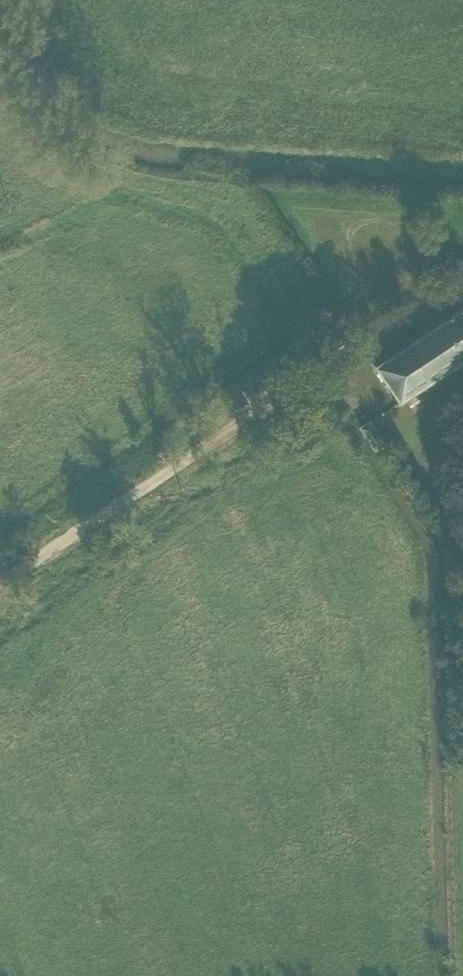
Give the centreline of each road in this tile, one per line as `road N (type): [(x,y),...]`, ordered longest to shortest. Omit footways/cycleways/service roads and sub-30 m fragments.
road 1 (track): [(0,581),(462,267)]

